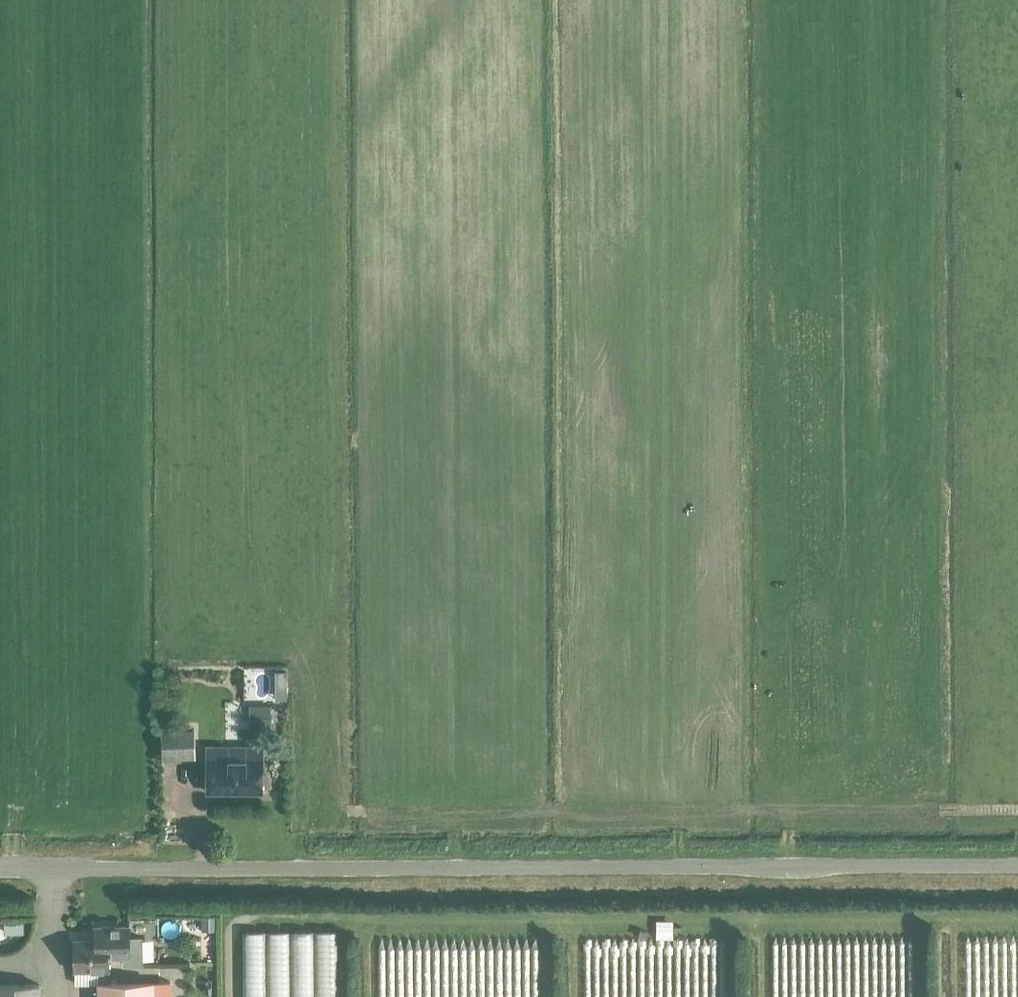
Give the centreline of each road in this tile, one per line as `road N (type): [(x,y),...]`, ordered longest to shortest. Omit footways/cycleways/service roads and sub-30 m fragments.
road 1 (unclassified): [(0,870),(1017,866)]

